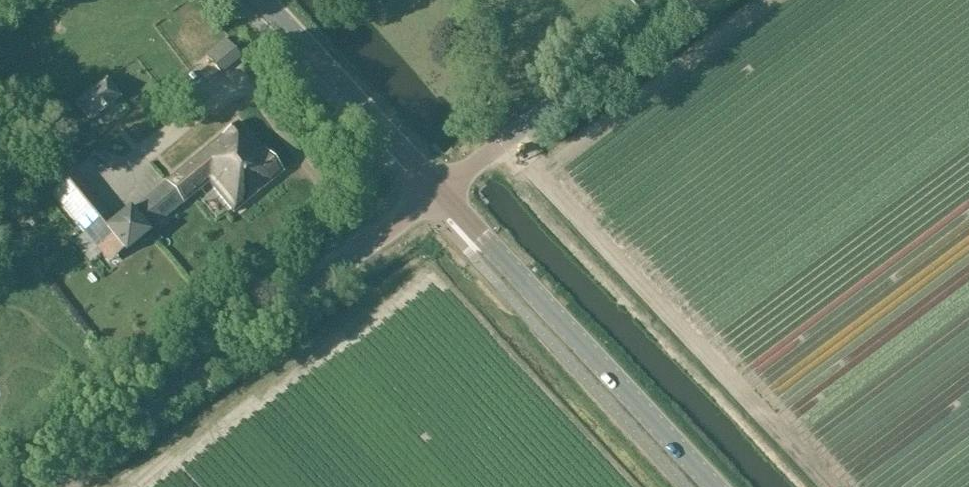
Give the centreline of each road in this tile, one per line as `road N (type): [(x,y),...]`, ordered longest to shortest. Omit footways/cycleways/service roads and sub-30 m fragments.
road 1 (unclassified): [(41,486),(439,192)]
road 2 (tertiary): [(714,486),(439,192)]
road 3 (unclassified): [(439,192),(702,0)]
road 4 (tertiary): [(439,192),(260,0)]

